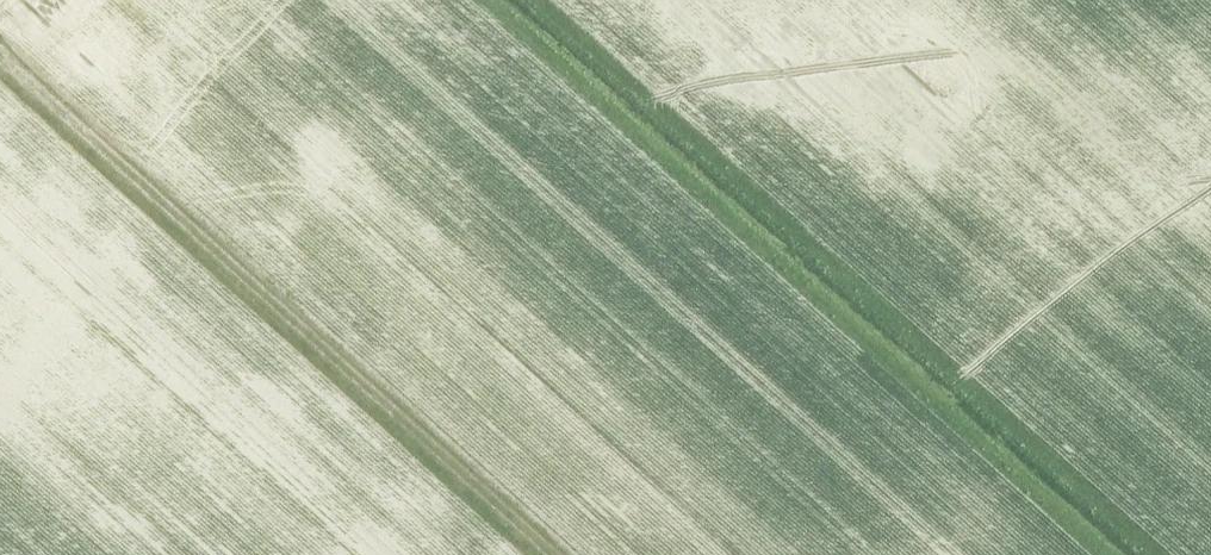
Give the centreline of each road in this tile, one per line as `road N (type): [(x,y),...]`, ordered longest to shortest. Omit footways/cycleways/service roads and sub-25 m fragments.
road 1 (track): [(0,58),(548,554)]

